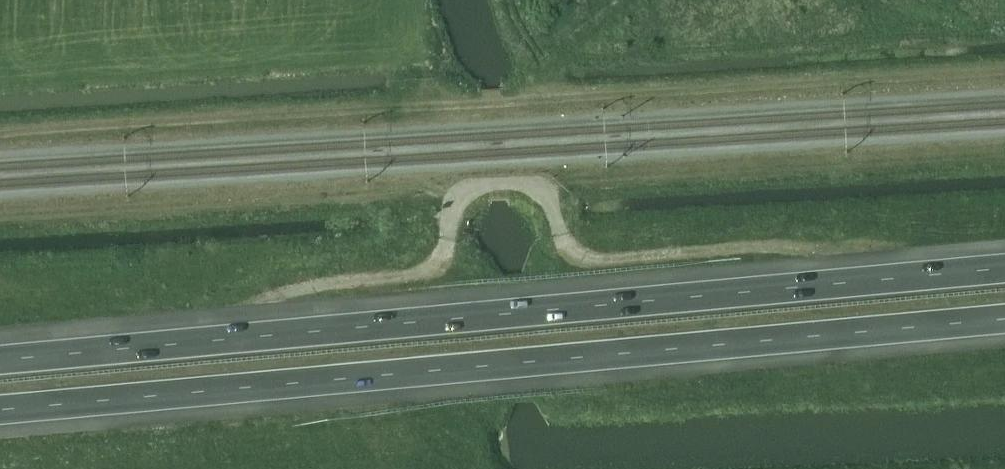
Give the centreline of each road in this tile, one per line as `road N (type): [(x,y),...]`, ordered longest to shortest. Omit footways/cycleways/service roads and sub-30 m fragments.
road 1 (motorway): [(0,408),(1004,322)]
road 2 (motorway): [(1004,273),(0,355)]

